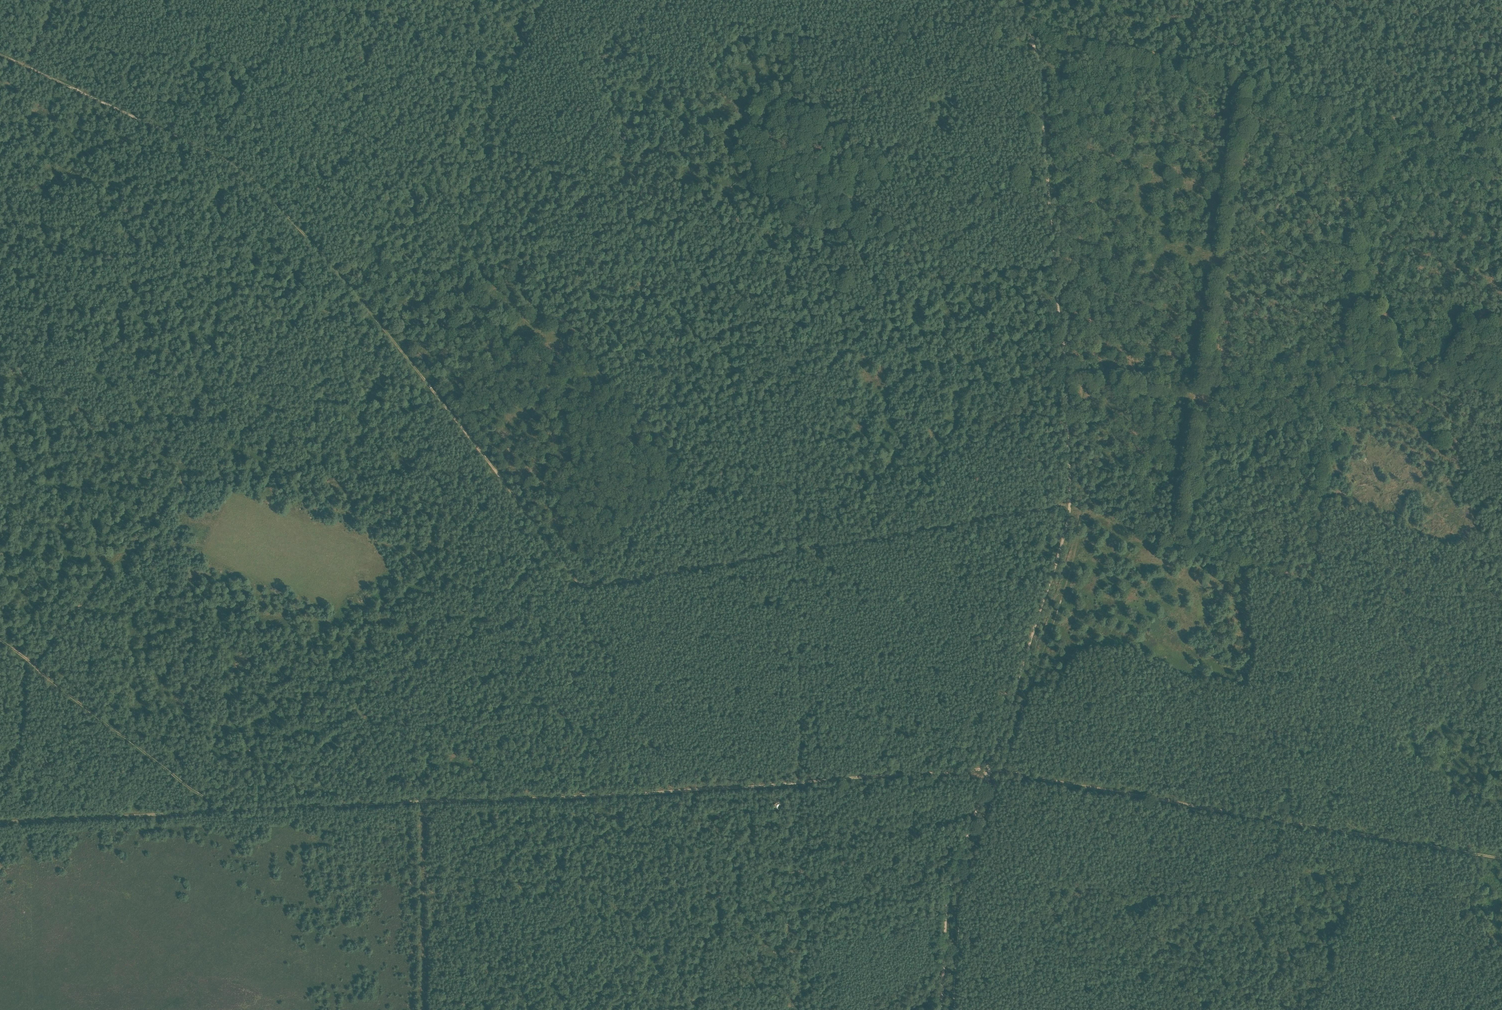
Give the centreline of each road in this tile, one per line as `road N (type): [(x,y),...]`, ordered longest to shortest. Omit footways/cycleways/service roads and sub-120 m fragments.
road 1 (track): [(1501,860),(988,775),(0,821)]
road 2 (track): [(26,66),(237,166),(265,191),(581,579),(1070,502)]
road 3 (track): [(941,1009),(946,919),(960,856),(1070,502)]
road 4 (track): [(1501,138),(1030,32)]
road 5 (track): [(1501,386),(1066,383)]
road 6 (track): [(1066,383),(1039,72),(1030,32),(1008,0)]
road 7 (track): [(211,810),(202,795),(0,640)]
road 8 (track): [(36,668),(120,557),(204,545)]
road 9 (track): [(460,0),(522,41),(543,0)]

